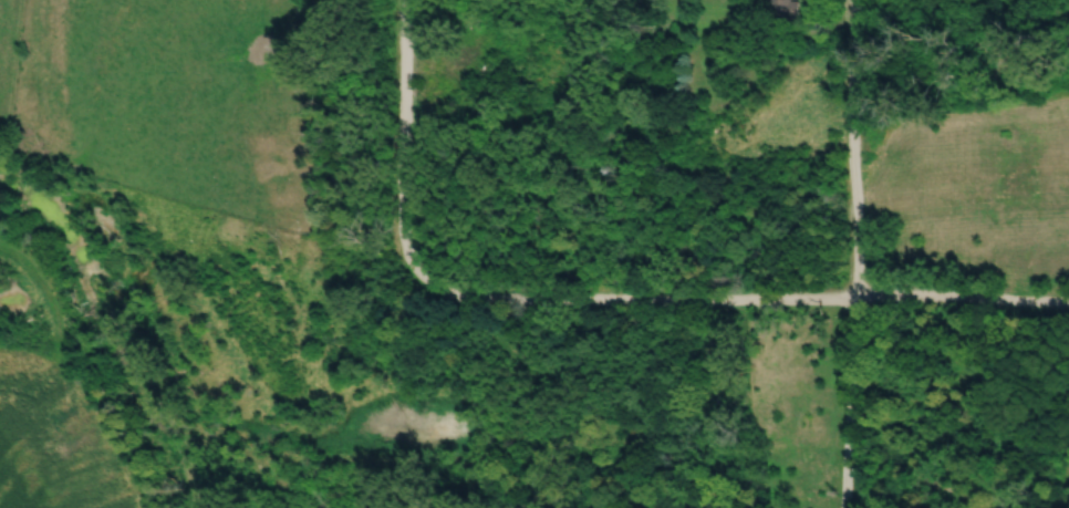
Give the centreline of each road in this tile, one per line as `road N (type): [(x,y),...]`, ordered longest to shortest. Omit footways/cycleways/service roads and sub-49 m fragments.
road 1 (residential): [(408,294),(1068,297)]
road 2 (residential): [(850,0),(857,294),(849,507)]
road 3 (residential): [(406,0),(408,294)]

